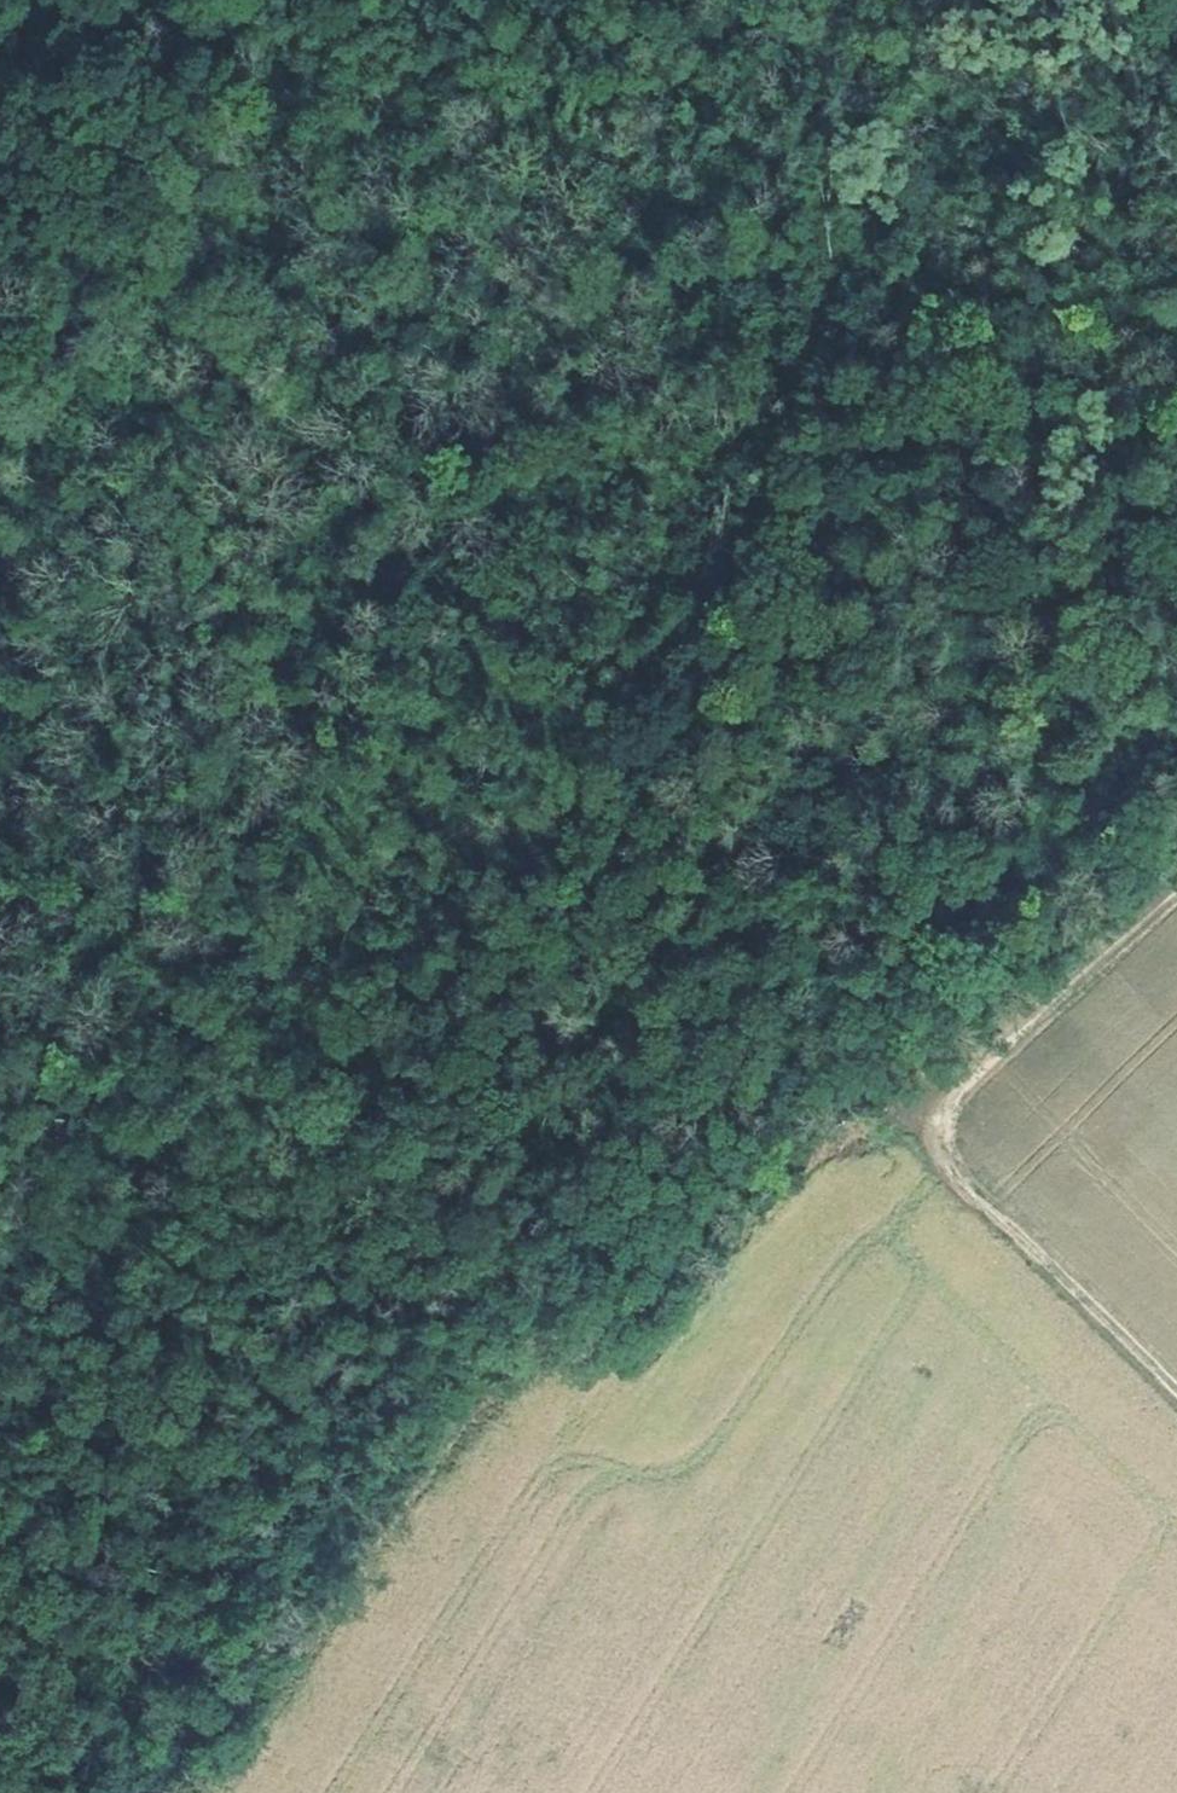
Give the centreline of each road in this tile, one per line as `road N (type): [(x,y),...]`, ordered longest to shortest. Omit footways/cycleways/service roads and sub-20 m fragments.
road 1 (track): [(1176,1391),(977,1197),(950,1165),(941,1136),(959,1089),(1176,897)]

